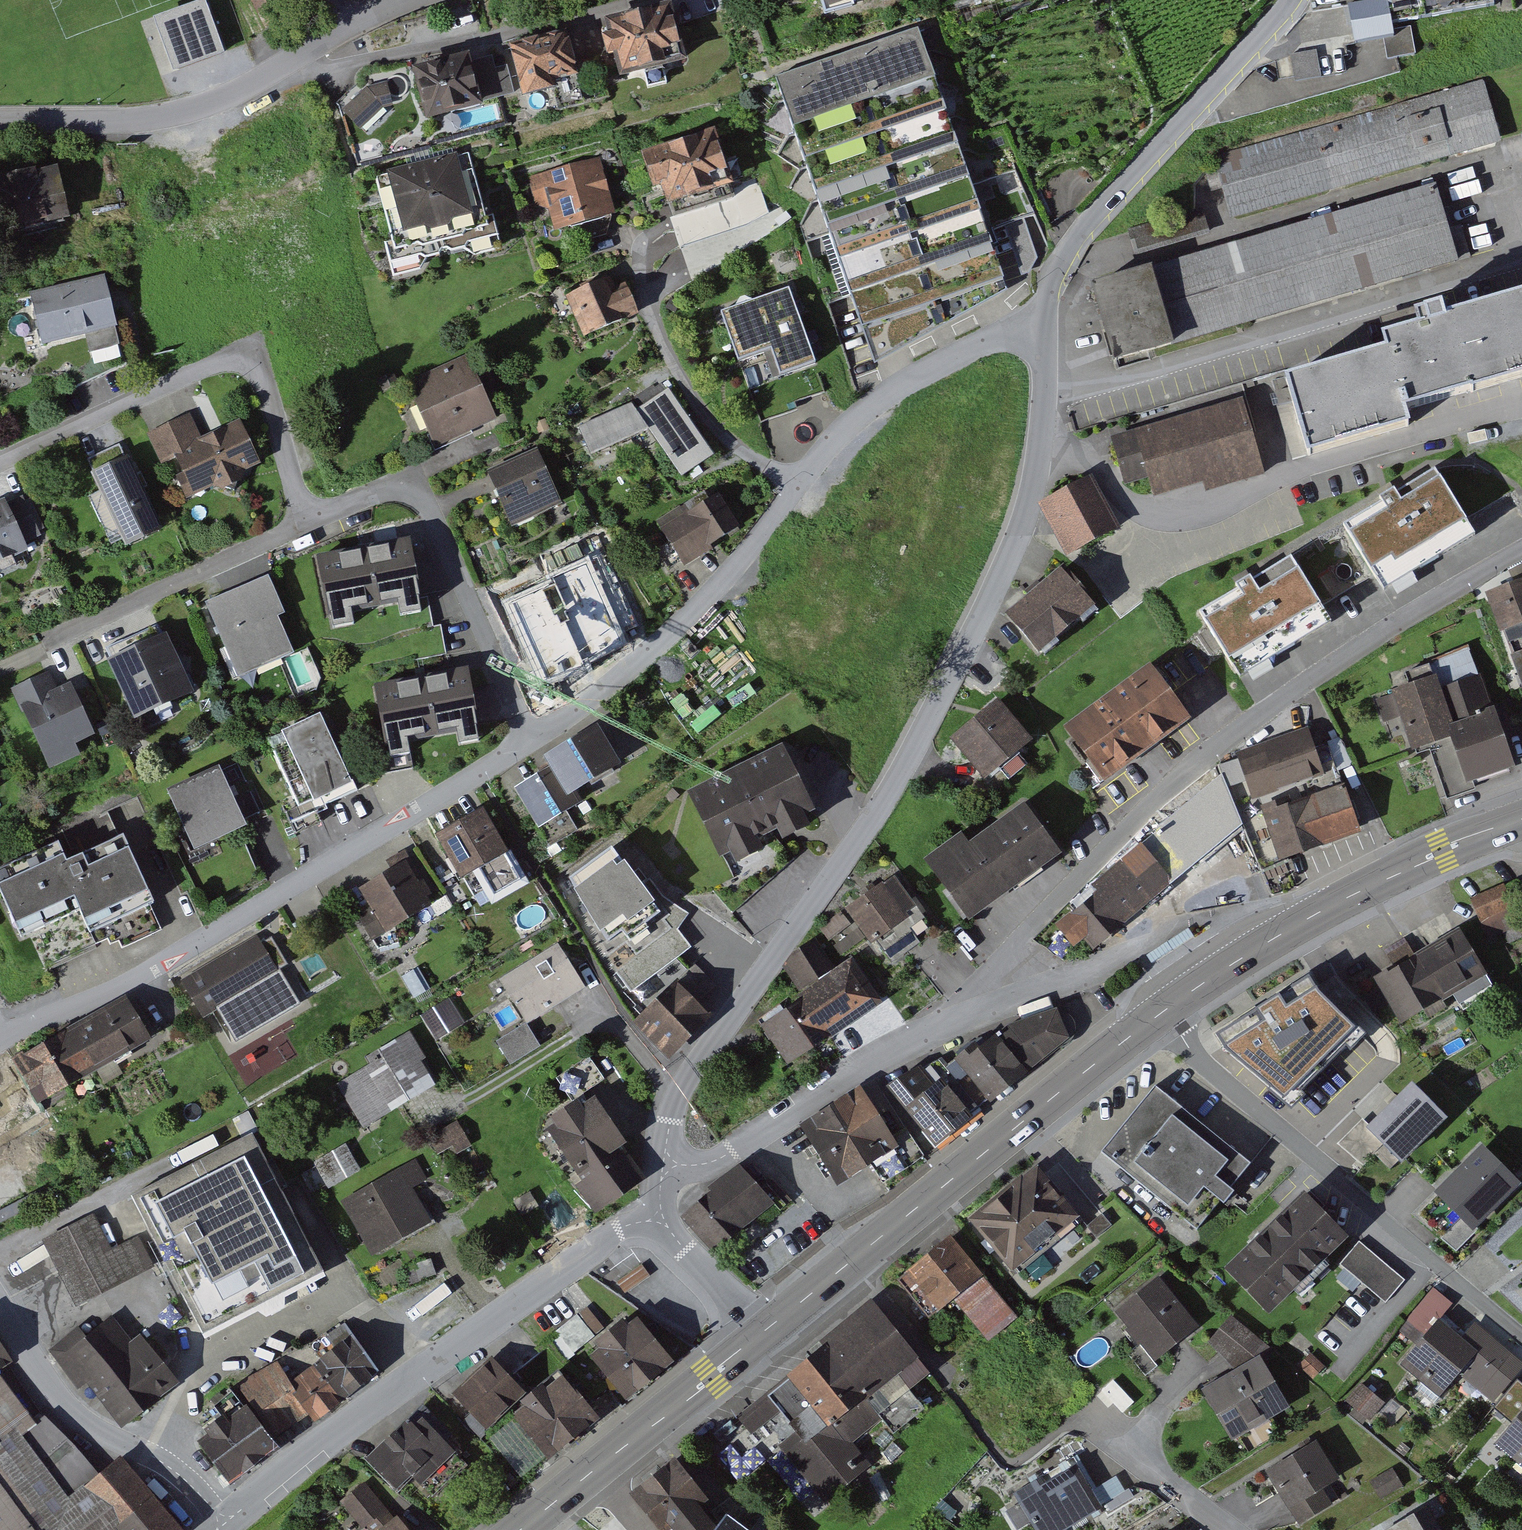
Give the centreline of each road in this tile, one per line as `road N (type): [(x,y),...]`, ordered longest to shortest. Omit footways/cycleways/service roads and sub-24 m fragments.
road 1 (residential): [(669,1167),(675,1096),(882,811),(1012,559),(1050,437),(1050,332)]
road 2 (residential): [(1521,551),(1398,622),(1194,765),(1016,945),(1009,1002)]
road 3 (residential): [(534,742),(645,659),(745,564),(828,444),(983,347),(1050,332)]
road 4 (residential): [(3,1039),(131,982),(534,742)]
road 5 (residential): [(221,1529),(376,1404),(617,1229),(660,1219)]
road 6 (primary): [(766,1332),(1150,1020)]
road 7 (residential): [(1150,1020),(1521,1332)]
road 8 (residential): [(0,466),(214,363),(238,360),(274,384),(309,525)]
road 9 (primary): [(1150,1020),(1328,909),(1521,822)]
road 10 (residential): [(1050,332),(1058,278),(1076,241),(1293,0)]
road 11 (residential): [(270,85),(506,43),(659,0)]
road 12 (residential): [(309,525),(393,490),(430,503),(534,742)]
road 13 (residential): [(669,1167),(708,1165),(899,1048),(1009,1002)]
road 14 (residential): [(0,670),(309,525)]
road 15 (primary): [(522,1529),(766,1332)]
road 16 (residential): [(210,1529),(166,1478),(121,1464),(92,1441),(0,1317)]
road 17 (residential): [(0,120),(143,118),(270,85)]
road 18 (residential): [(1084,1415),(1233,1529)]
road 19 (residential): [(766,1332),(660,1219)]
road 20 (residential): [(1009,1002),(1132,961)]

